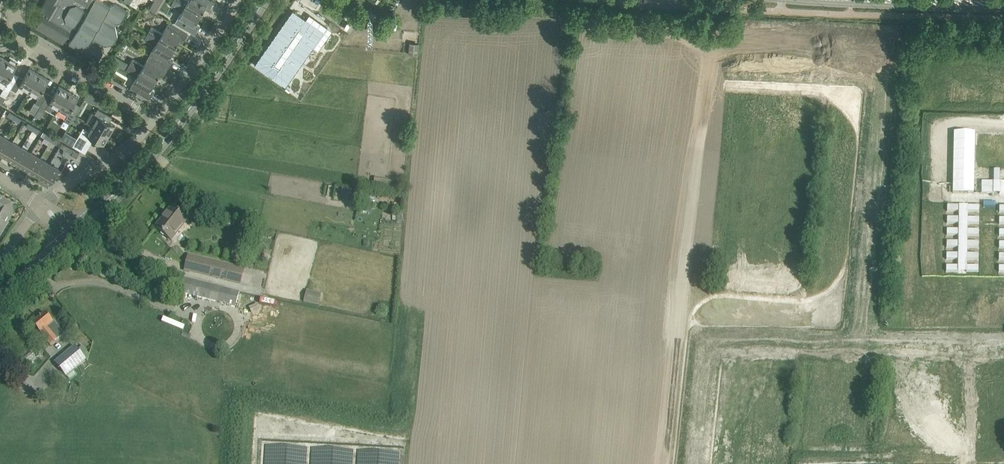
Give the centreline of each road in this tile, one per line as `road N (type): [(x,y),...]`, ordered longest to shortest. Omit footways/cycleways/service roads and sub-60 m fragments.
road 1 (secondary): [(117,195),(197,100),(264,0)]
road 2 (residential): [(156,118),(25,42),(20,0)]
road 3 (residential): [(43,206),(122,155),(156,118)]
road 4 (residential): [(156,118),(239,0)]

